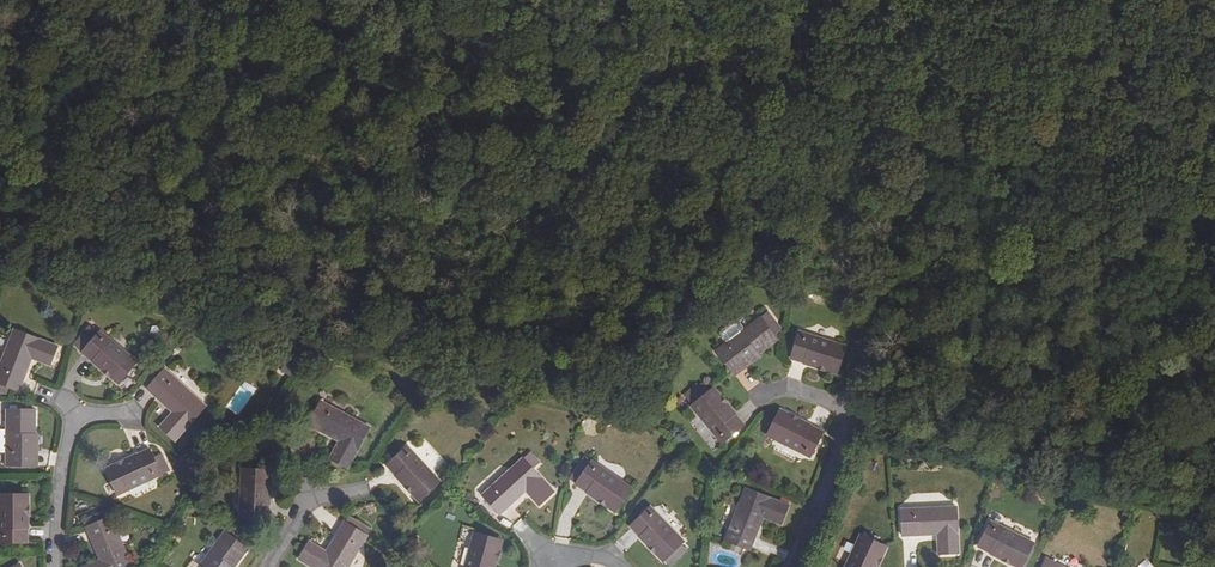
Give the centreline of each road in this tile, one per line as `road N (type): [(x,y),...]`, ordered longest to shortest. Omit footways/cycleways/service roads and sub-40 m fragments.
road 1 (track): [(839,417),(861,376),(920,116),(929,0)]
road 2 (residential): [(787,566),(844,428),(832,403),(786,388),(759,396)]
road 3 (residential): [(50,566),(70,413),(122,411)]

